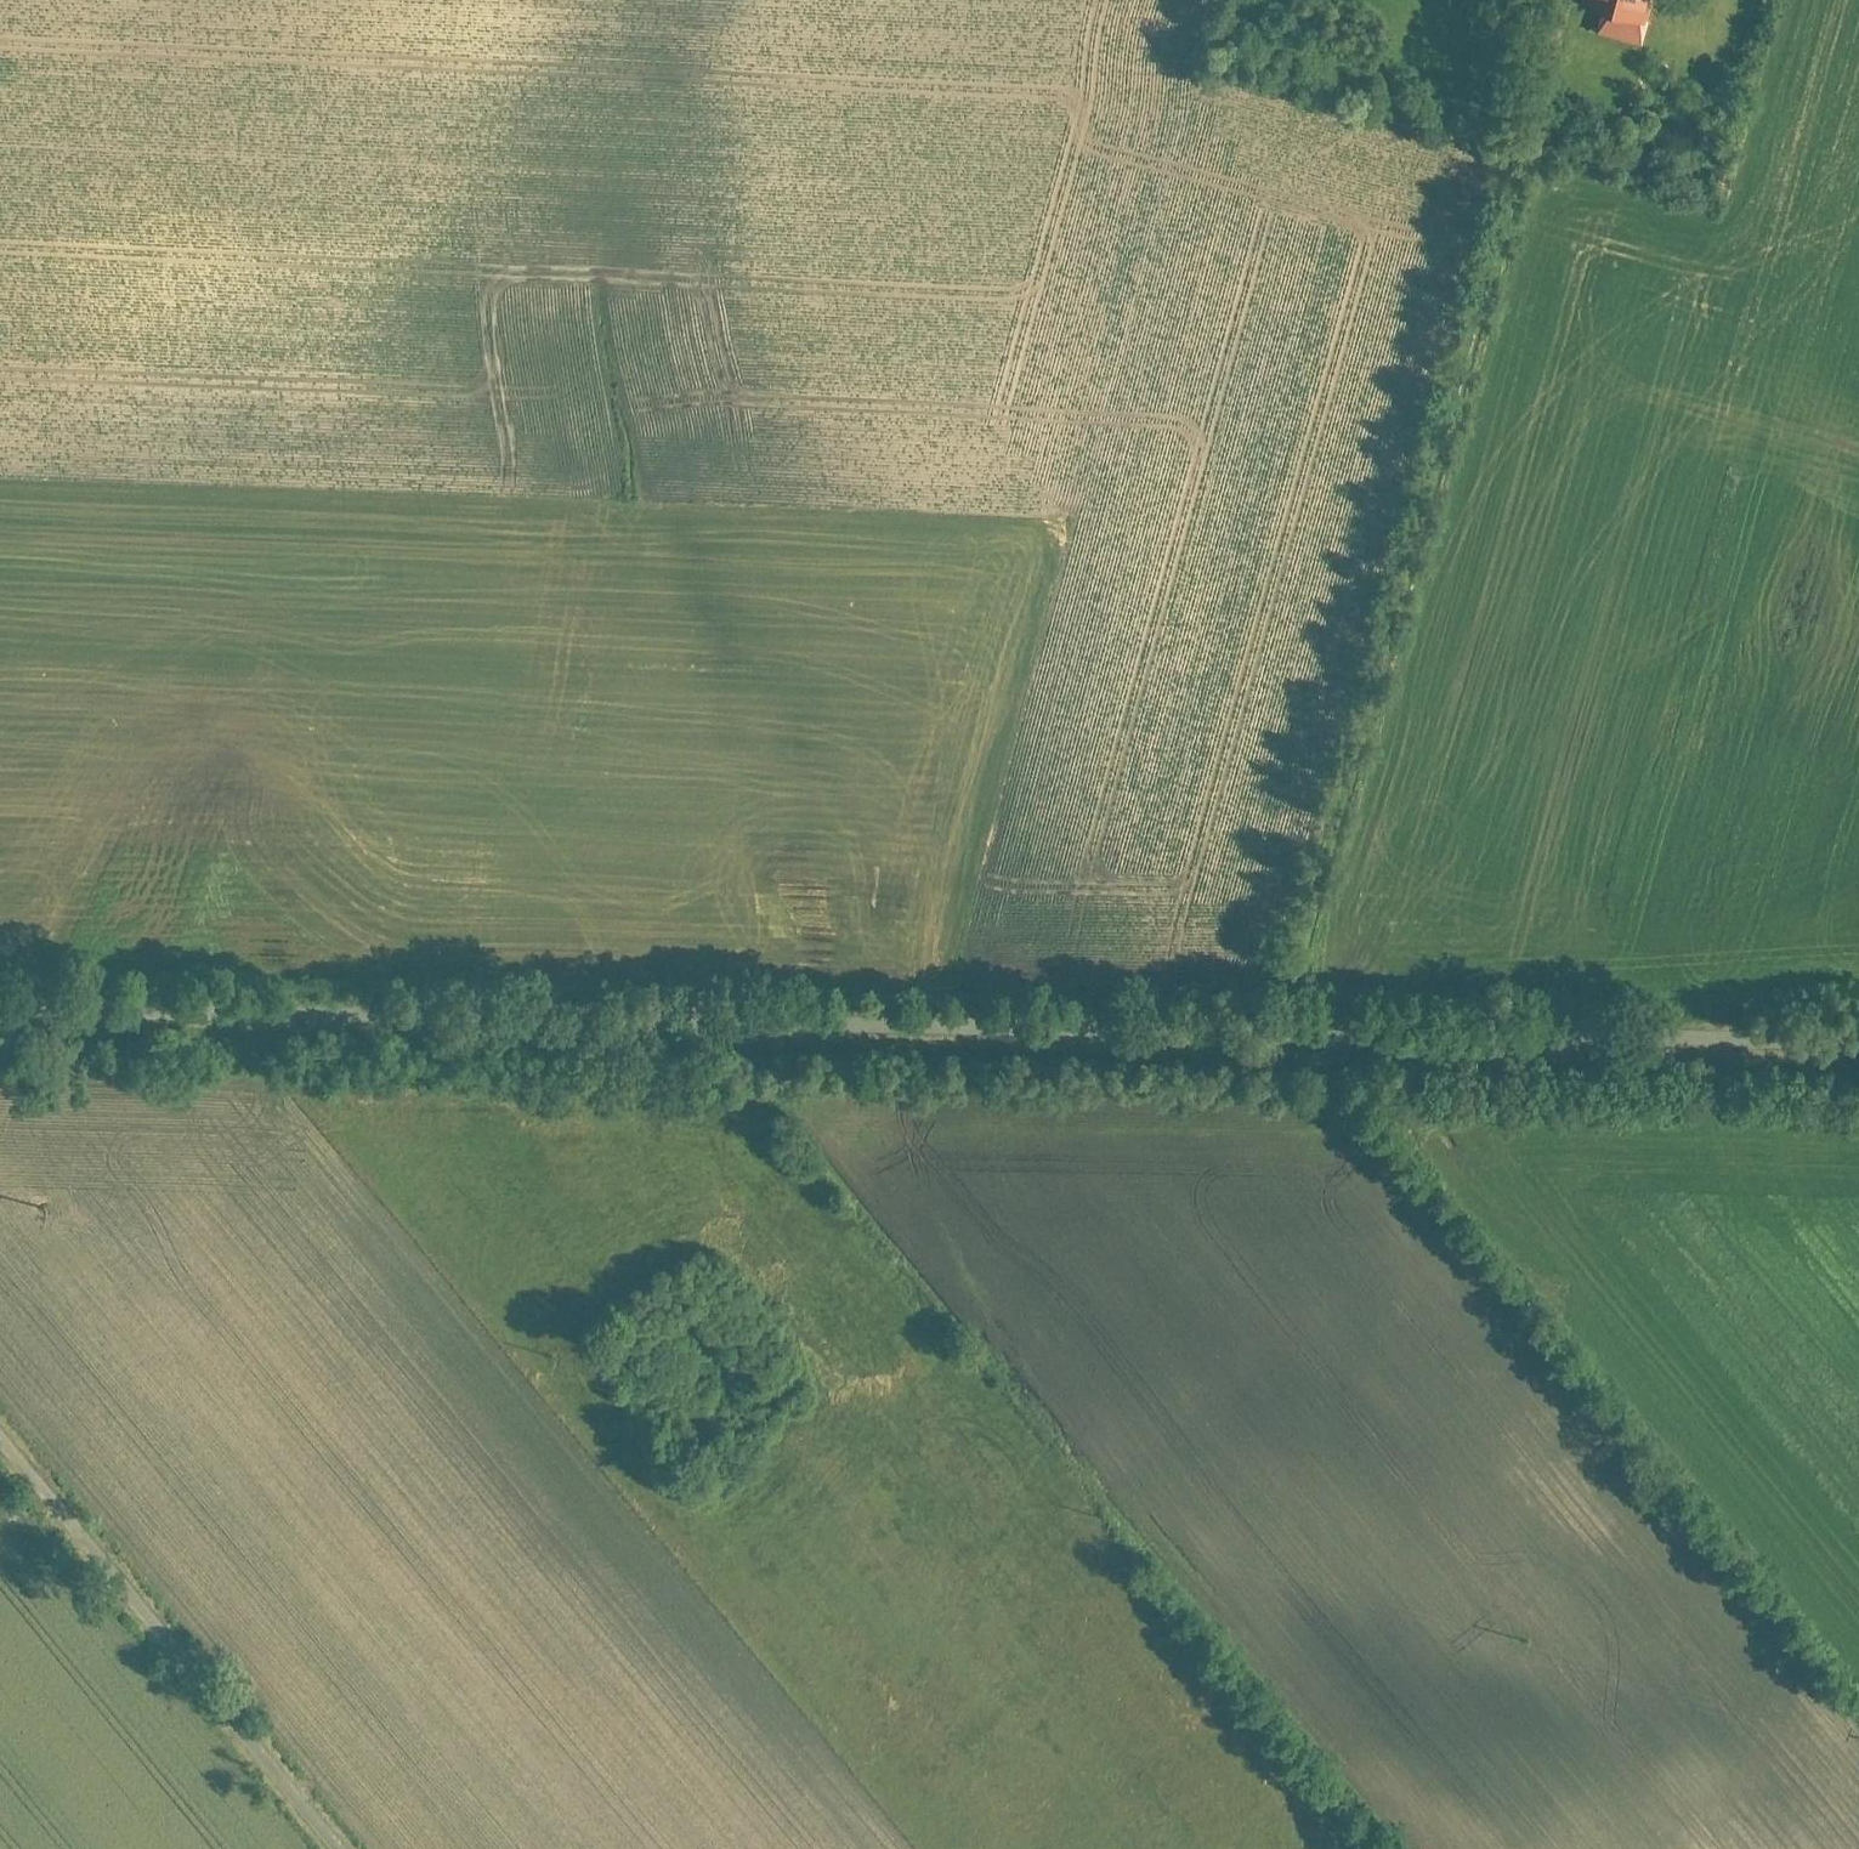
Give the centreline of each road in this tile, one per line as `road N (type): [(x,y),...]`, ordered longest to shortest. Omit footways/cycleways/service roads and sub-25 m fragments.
road 1 (residential): [(0,1013),(1858,1056)]
road 2 (track): [(1275,1043),(1555,35)]
road 3 (residential): [(0,1438),(332,1848)]

